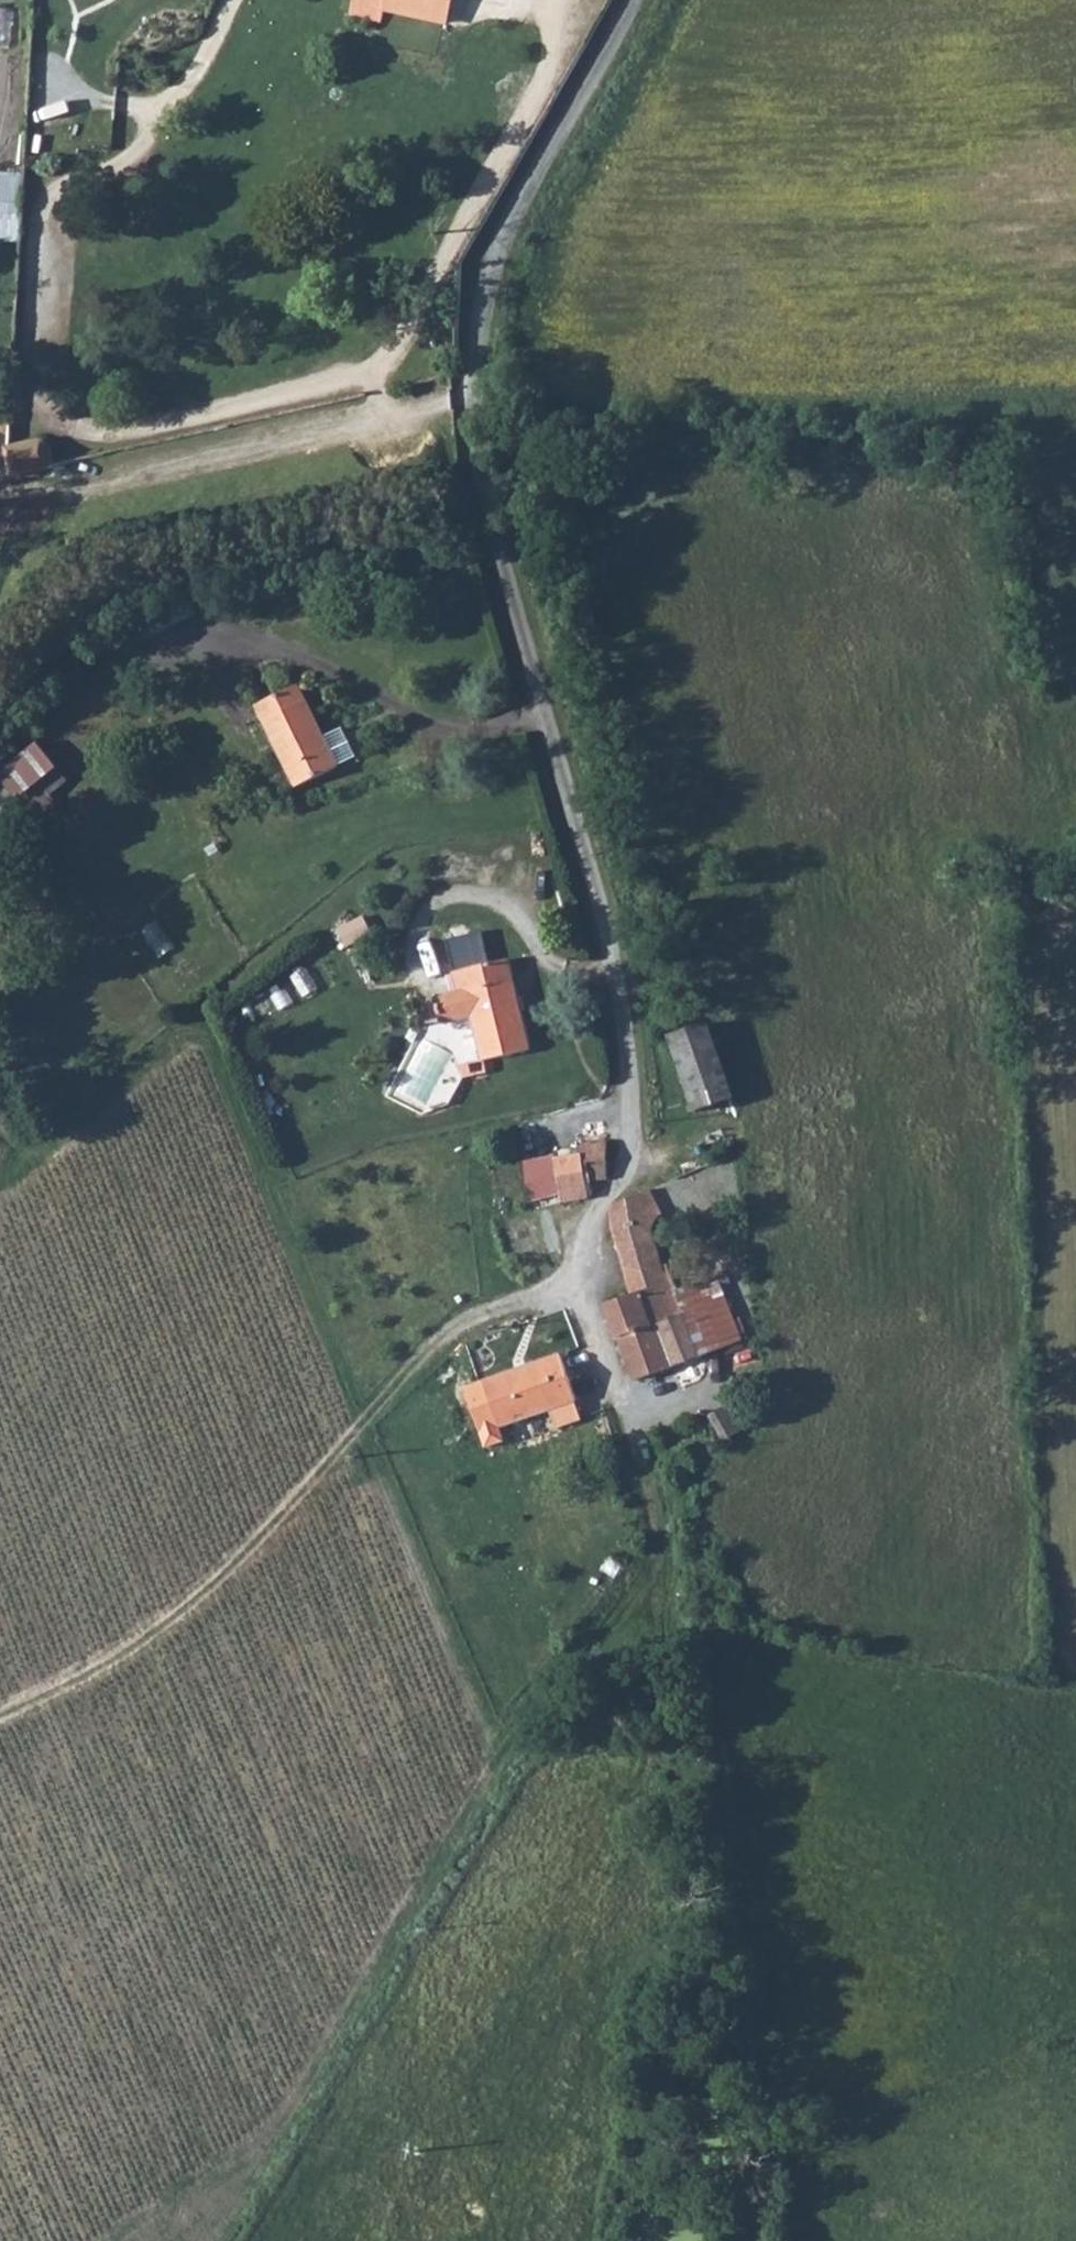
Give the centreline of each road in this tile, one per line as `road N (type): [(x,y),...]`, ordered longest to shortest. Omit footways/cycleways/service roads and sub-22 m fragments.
road 1 (unclassified): [(569,1288),(599,1201),(631,1170),(631,1068),(616,970),(479,450),(478,338),(504,243),(635,0)]
road 2 (track): [(569,1288),(487,1311),(431,1349),(357,1435)]

